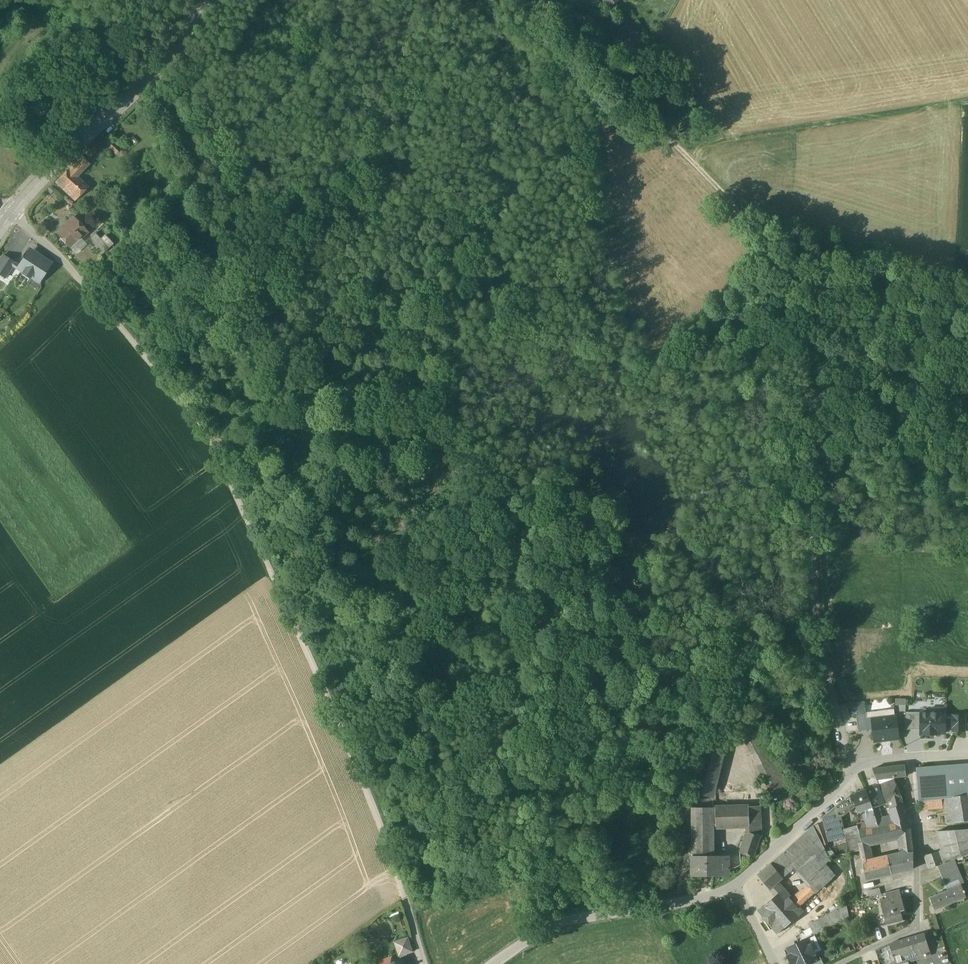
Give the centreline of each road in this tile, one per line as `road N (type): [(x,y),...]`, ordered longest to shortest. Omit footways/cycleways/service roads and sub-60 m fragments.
road 1 (unclassified): [(424,963),(377,815),(212,439),(99,300),(11,215)]
road 2 (unclassified): [(836,706),(792,430),(811,329),(803,305),(679,144),(543,0)]
road 3 (tertiary): [(213,0),(168,64),(11,215)]
road 4 (track): [(967,103),(679,144)]
road 5 (residential): [(912,757),(919,924),(835,963)]
road 6 (residential): [(736,883),(553,925),(494,963)]
road 7 (track): [(739,215),(897,251),(967,284)]
road 8 (track): [(797,407),(849,388),(904,385),(967,358)]
road 9 (track): [(212,439),(241,448),(271,484),(297,489),(342,454)]
road 10 (residential): [(736,883),(850,773)]

